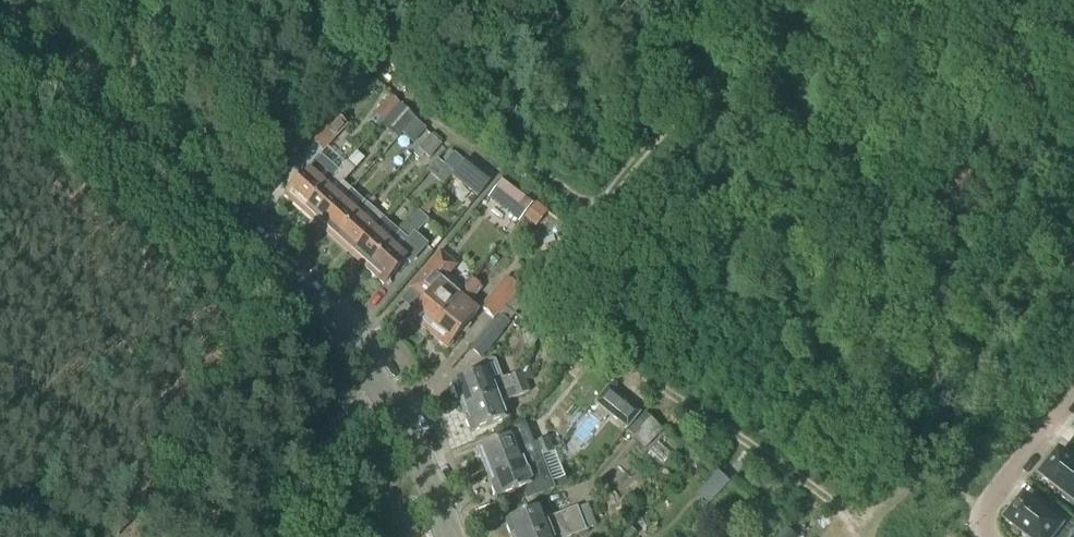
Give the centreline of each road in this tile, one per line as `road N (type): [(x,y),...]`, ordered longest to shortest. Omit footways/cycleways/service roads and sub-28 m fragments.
road 1 (track): [(802,0),(685,98),(549,187),(620,355),(854,524)]
road 2 (tertiary): [(448,536),(409,439),(315,300),(0,14)]
road 3 (residential): [(1073,392),(987,501),(984,536)]
road 4 (track): [(549,187),(412,81)]

